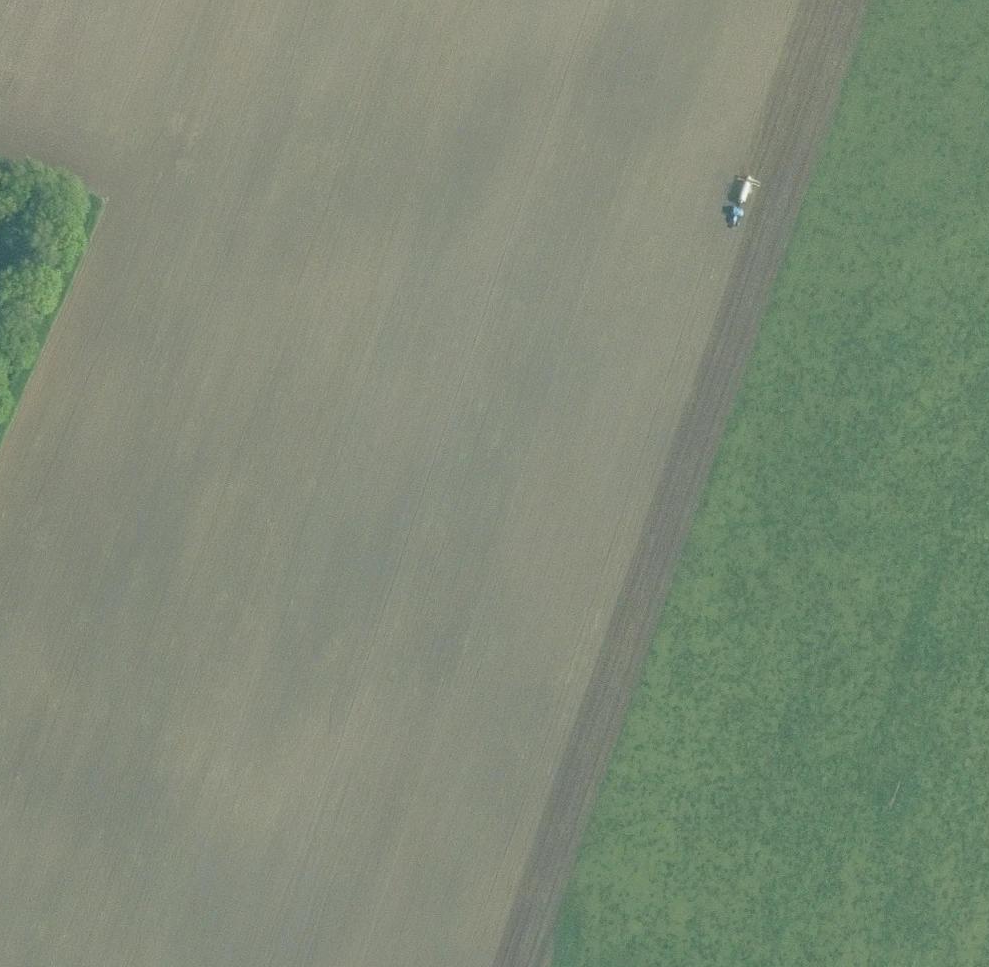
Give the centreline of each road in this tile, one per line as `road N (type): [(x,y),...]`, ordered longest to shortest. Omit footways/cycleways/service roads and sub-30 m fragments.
road 1 (track): [(0,437),(102,206),(0,171)]

